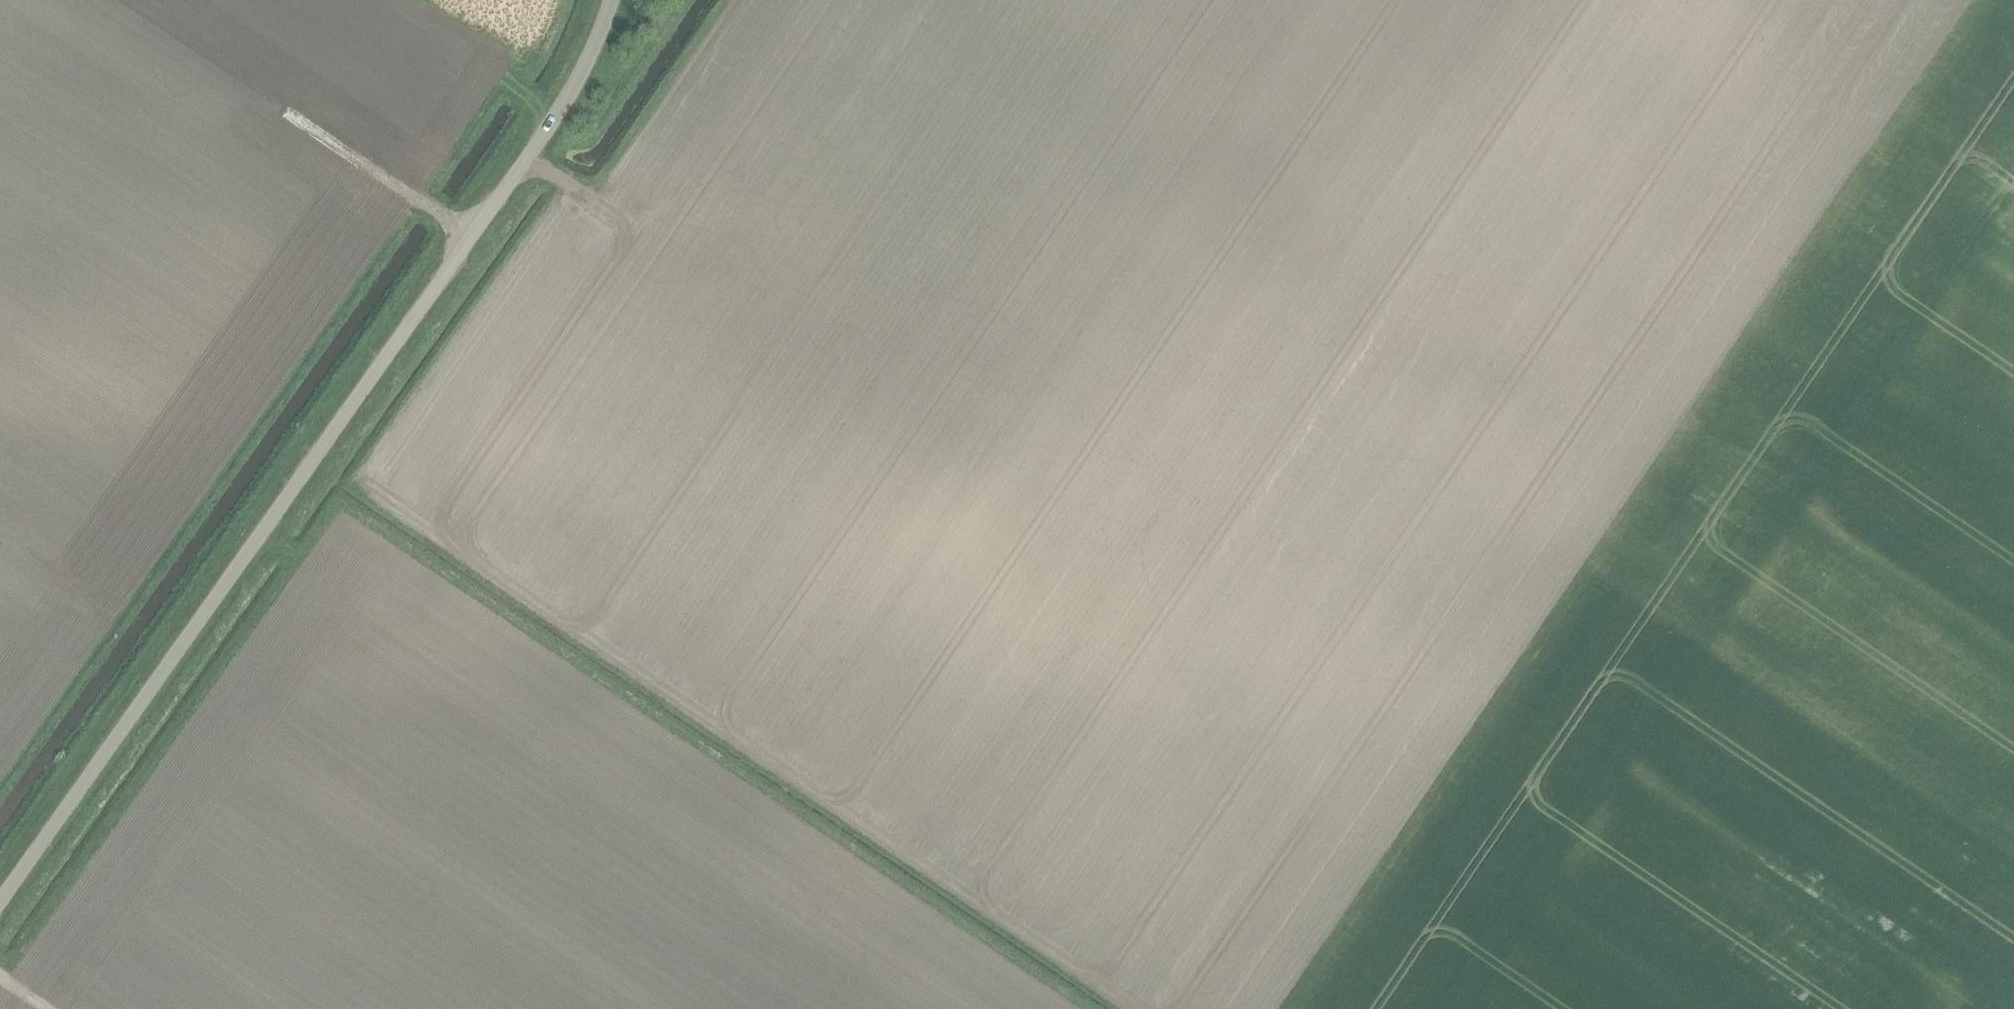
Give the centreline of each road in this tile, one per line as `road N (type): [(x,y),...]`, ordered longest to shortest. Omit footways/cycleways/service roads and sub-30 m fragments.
road 1 (unclassified): [(0,902),(490,214),(575,85),(612,0)]

